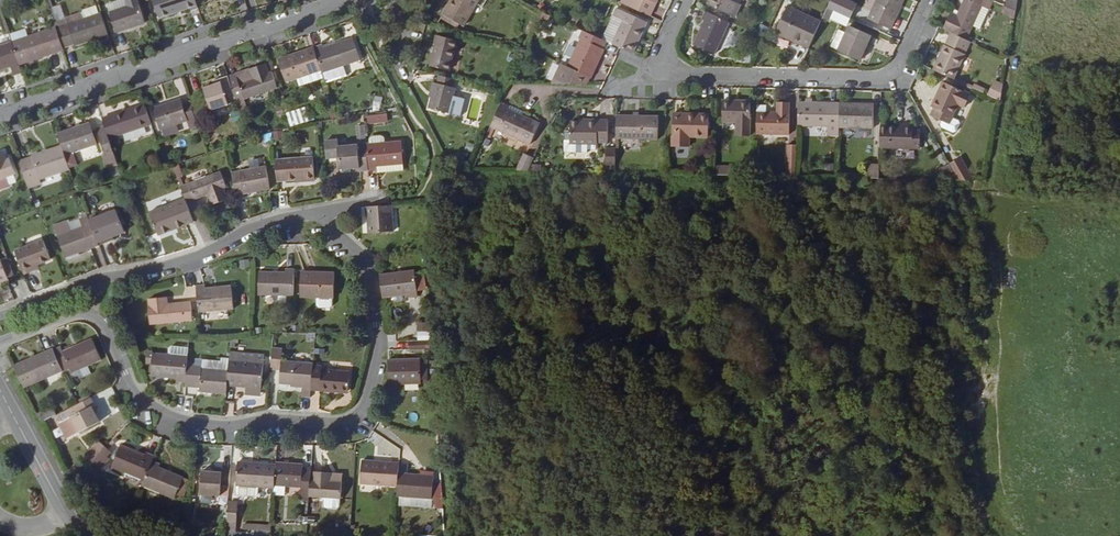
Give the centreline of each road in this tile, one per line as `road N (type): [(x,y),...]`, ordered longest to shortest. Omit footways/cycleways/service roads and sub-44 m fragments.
road 1 (residential): [(99,325),(136,396),(182,421),(227,429),(270,420),(342,422),(361,407),(378,325),(362,257),(315,215),(249,232),(183,264),(114,278)]
road 2 (residential): [(689,0),(661,60),(691,78),(881,83),(899,69),(930,0)]
road 3 (unclassified): [(357,0),(0,118)]
road 4 (secondary): [(82,535),(0,392)]
road 5 (residential): [(114,278),(0,316)]

